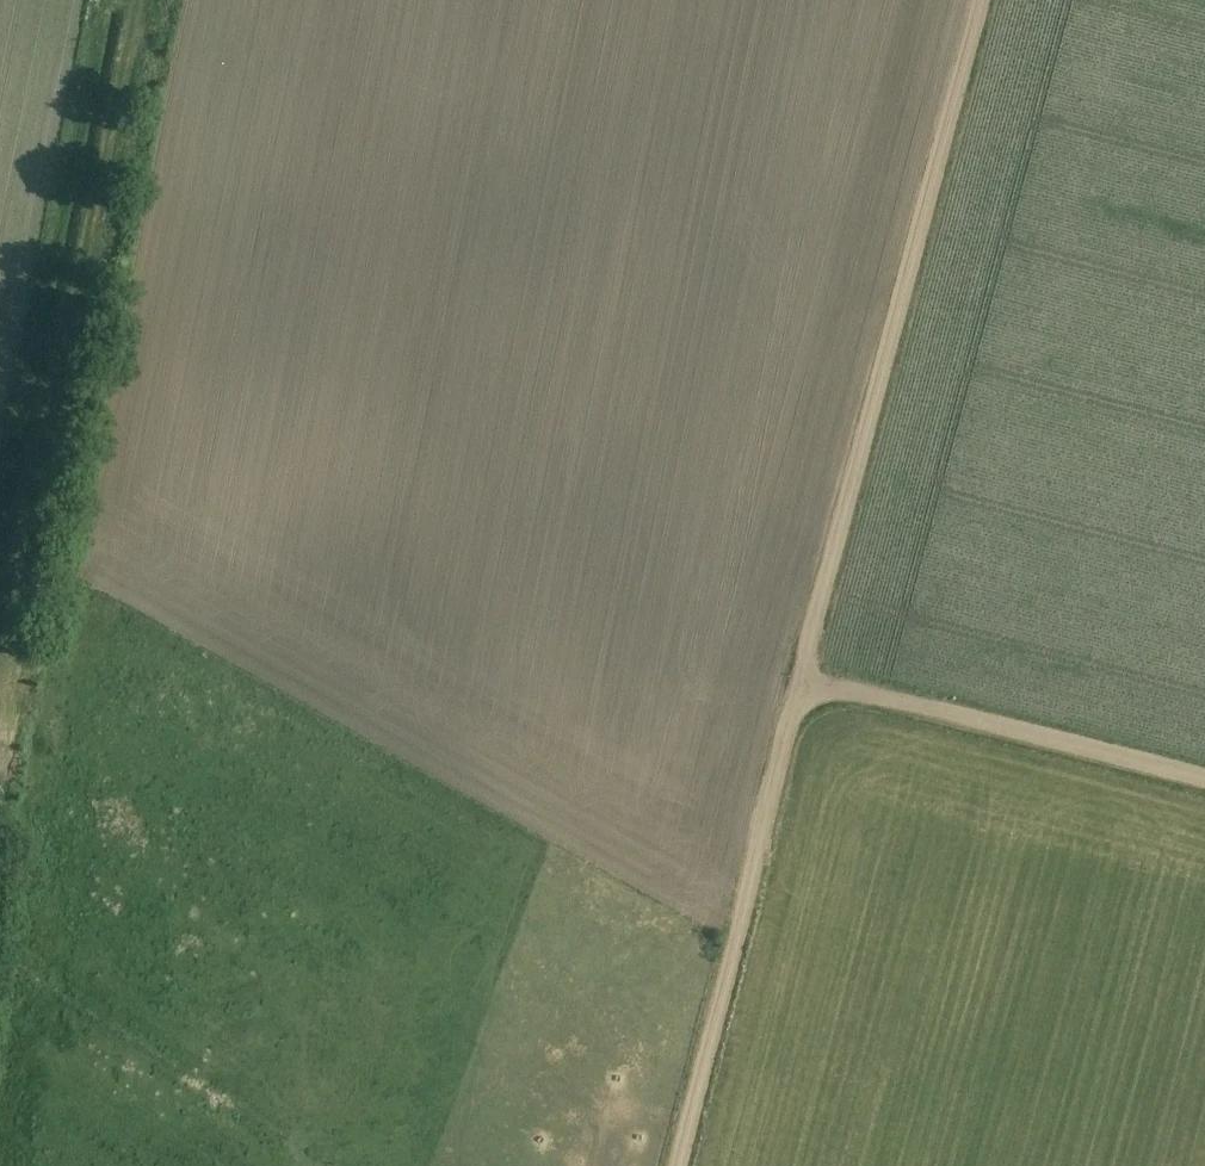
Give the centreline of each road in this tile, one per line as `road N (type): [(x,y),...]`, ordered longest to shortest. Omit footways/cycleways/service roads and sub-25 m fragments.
road 1 (track): [(803,675),(984,0)]
road 2 (track): [(0,676),(134,0)]
road 3 (track): [(678,1165),(803,675)]
road 4 (track): [(803,675),(1204,776)]

